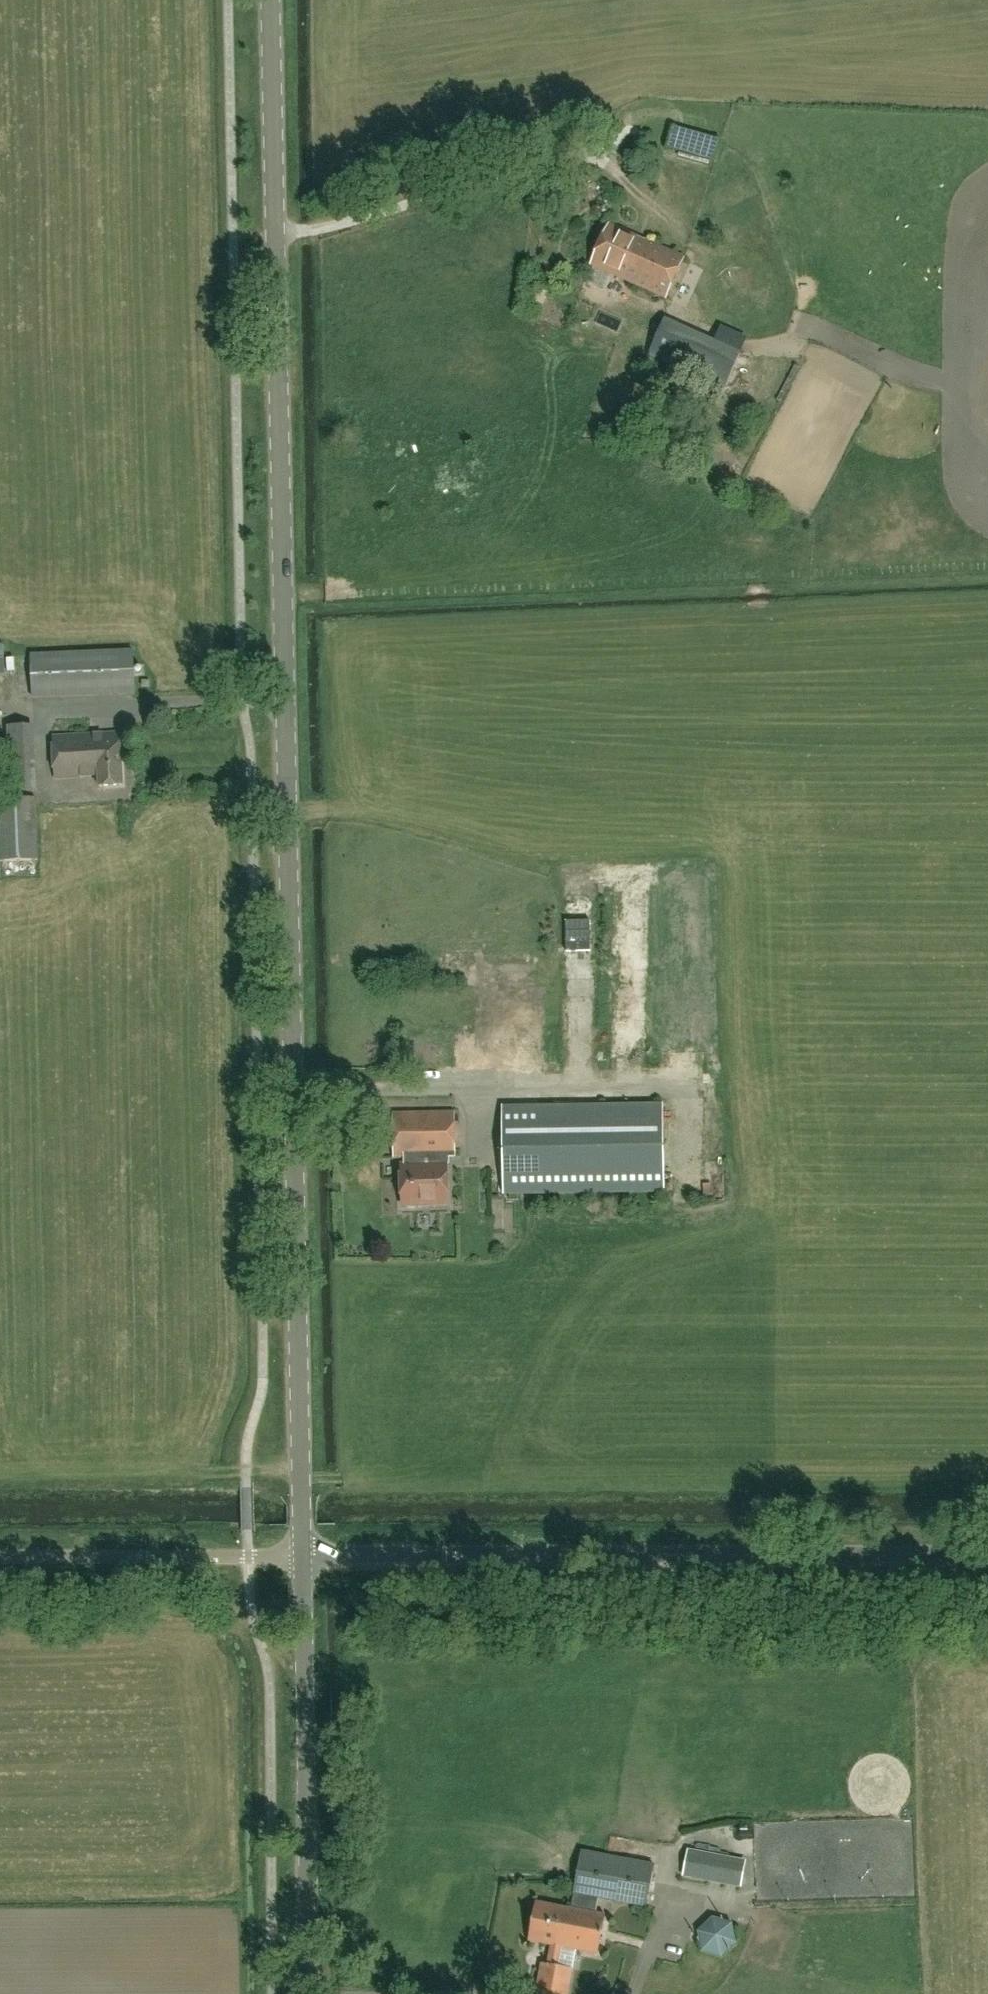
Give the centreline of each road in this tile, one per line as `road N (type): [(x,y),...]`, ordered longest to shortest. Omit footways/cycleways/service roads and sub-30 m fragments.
road 1 (tertiary): [(305,1557),(269,0)]
road 2 (unclassified): [(987,1552),(305,1557)]
road 3 (tertiary): [(312,1993),(305,1557)]
road 4 (unclassified): [(0,1557),(305,1557)]
road 5 (unclassified): [(629,175),(628,0)]

